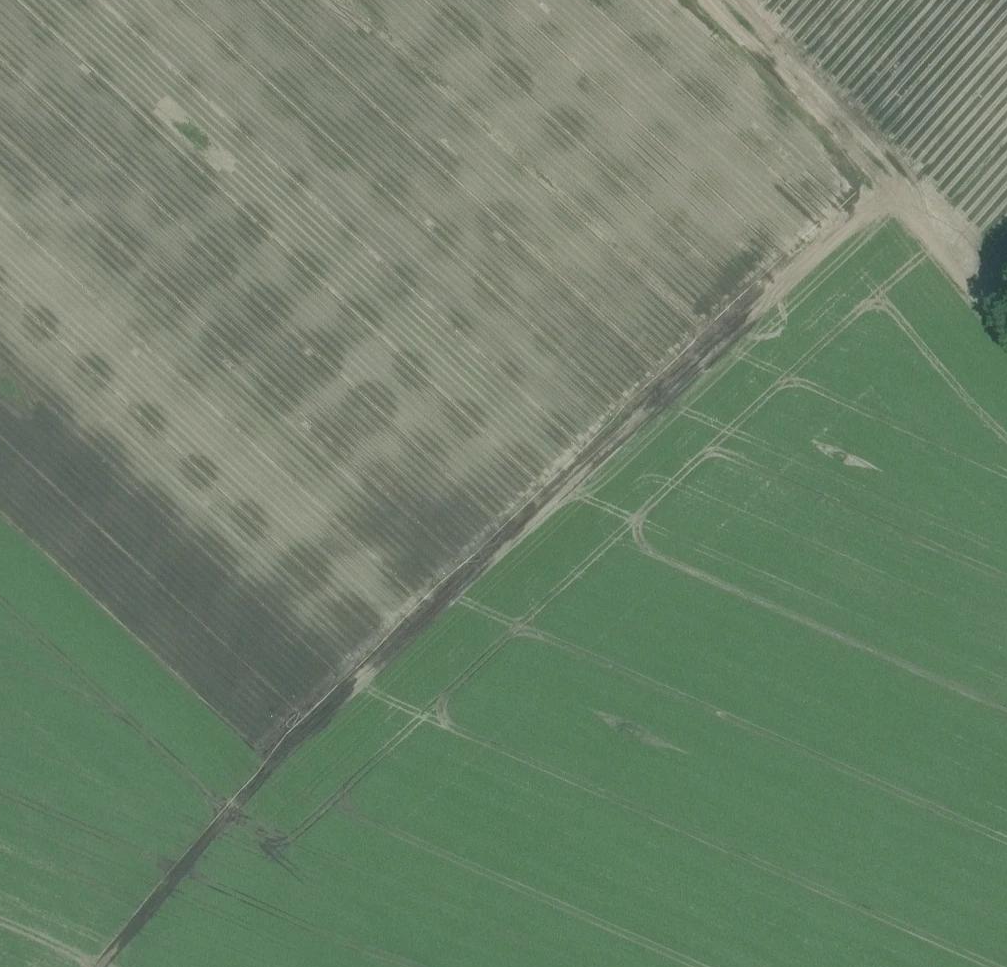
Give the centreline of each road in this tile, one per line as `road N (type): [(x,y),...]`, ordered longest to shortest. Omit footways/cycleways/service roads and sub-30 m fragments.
road 1 (track): [(1006,337),(843,143),(708,0)]

